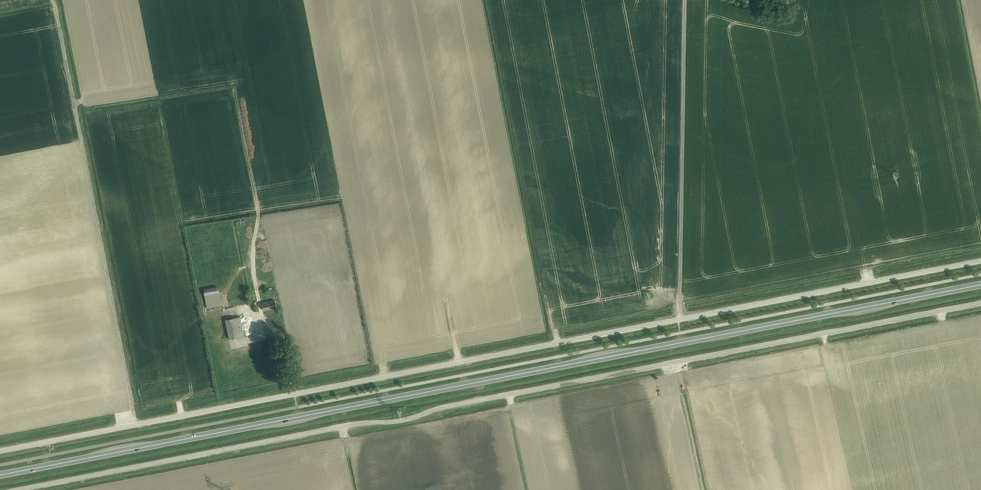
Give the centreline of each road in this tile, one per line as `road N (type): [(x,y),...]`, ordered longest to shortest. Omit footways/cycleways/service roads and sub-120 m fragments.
road 1 (unclassified): [(0,451),(980,261)]
road 2 (trunk): [(0,473),(980,284)]
road 3 (unclassified): [(17,489),(980,303)]

